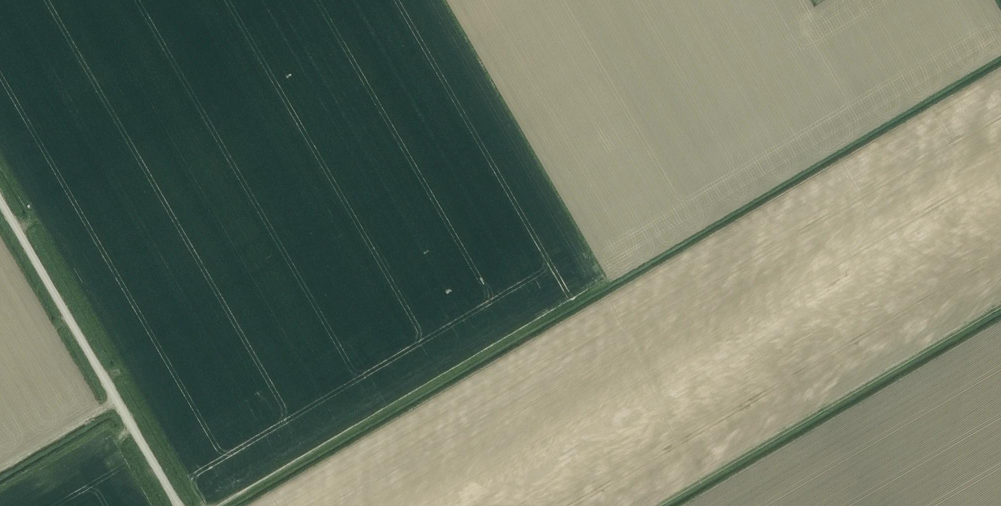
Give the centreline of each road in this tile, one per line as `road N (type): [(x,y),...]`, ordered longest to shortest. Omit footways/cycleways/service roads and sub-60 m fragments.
road 1 (unclassified): [(179,505),(0,199)]

